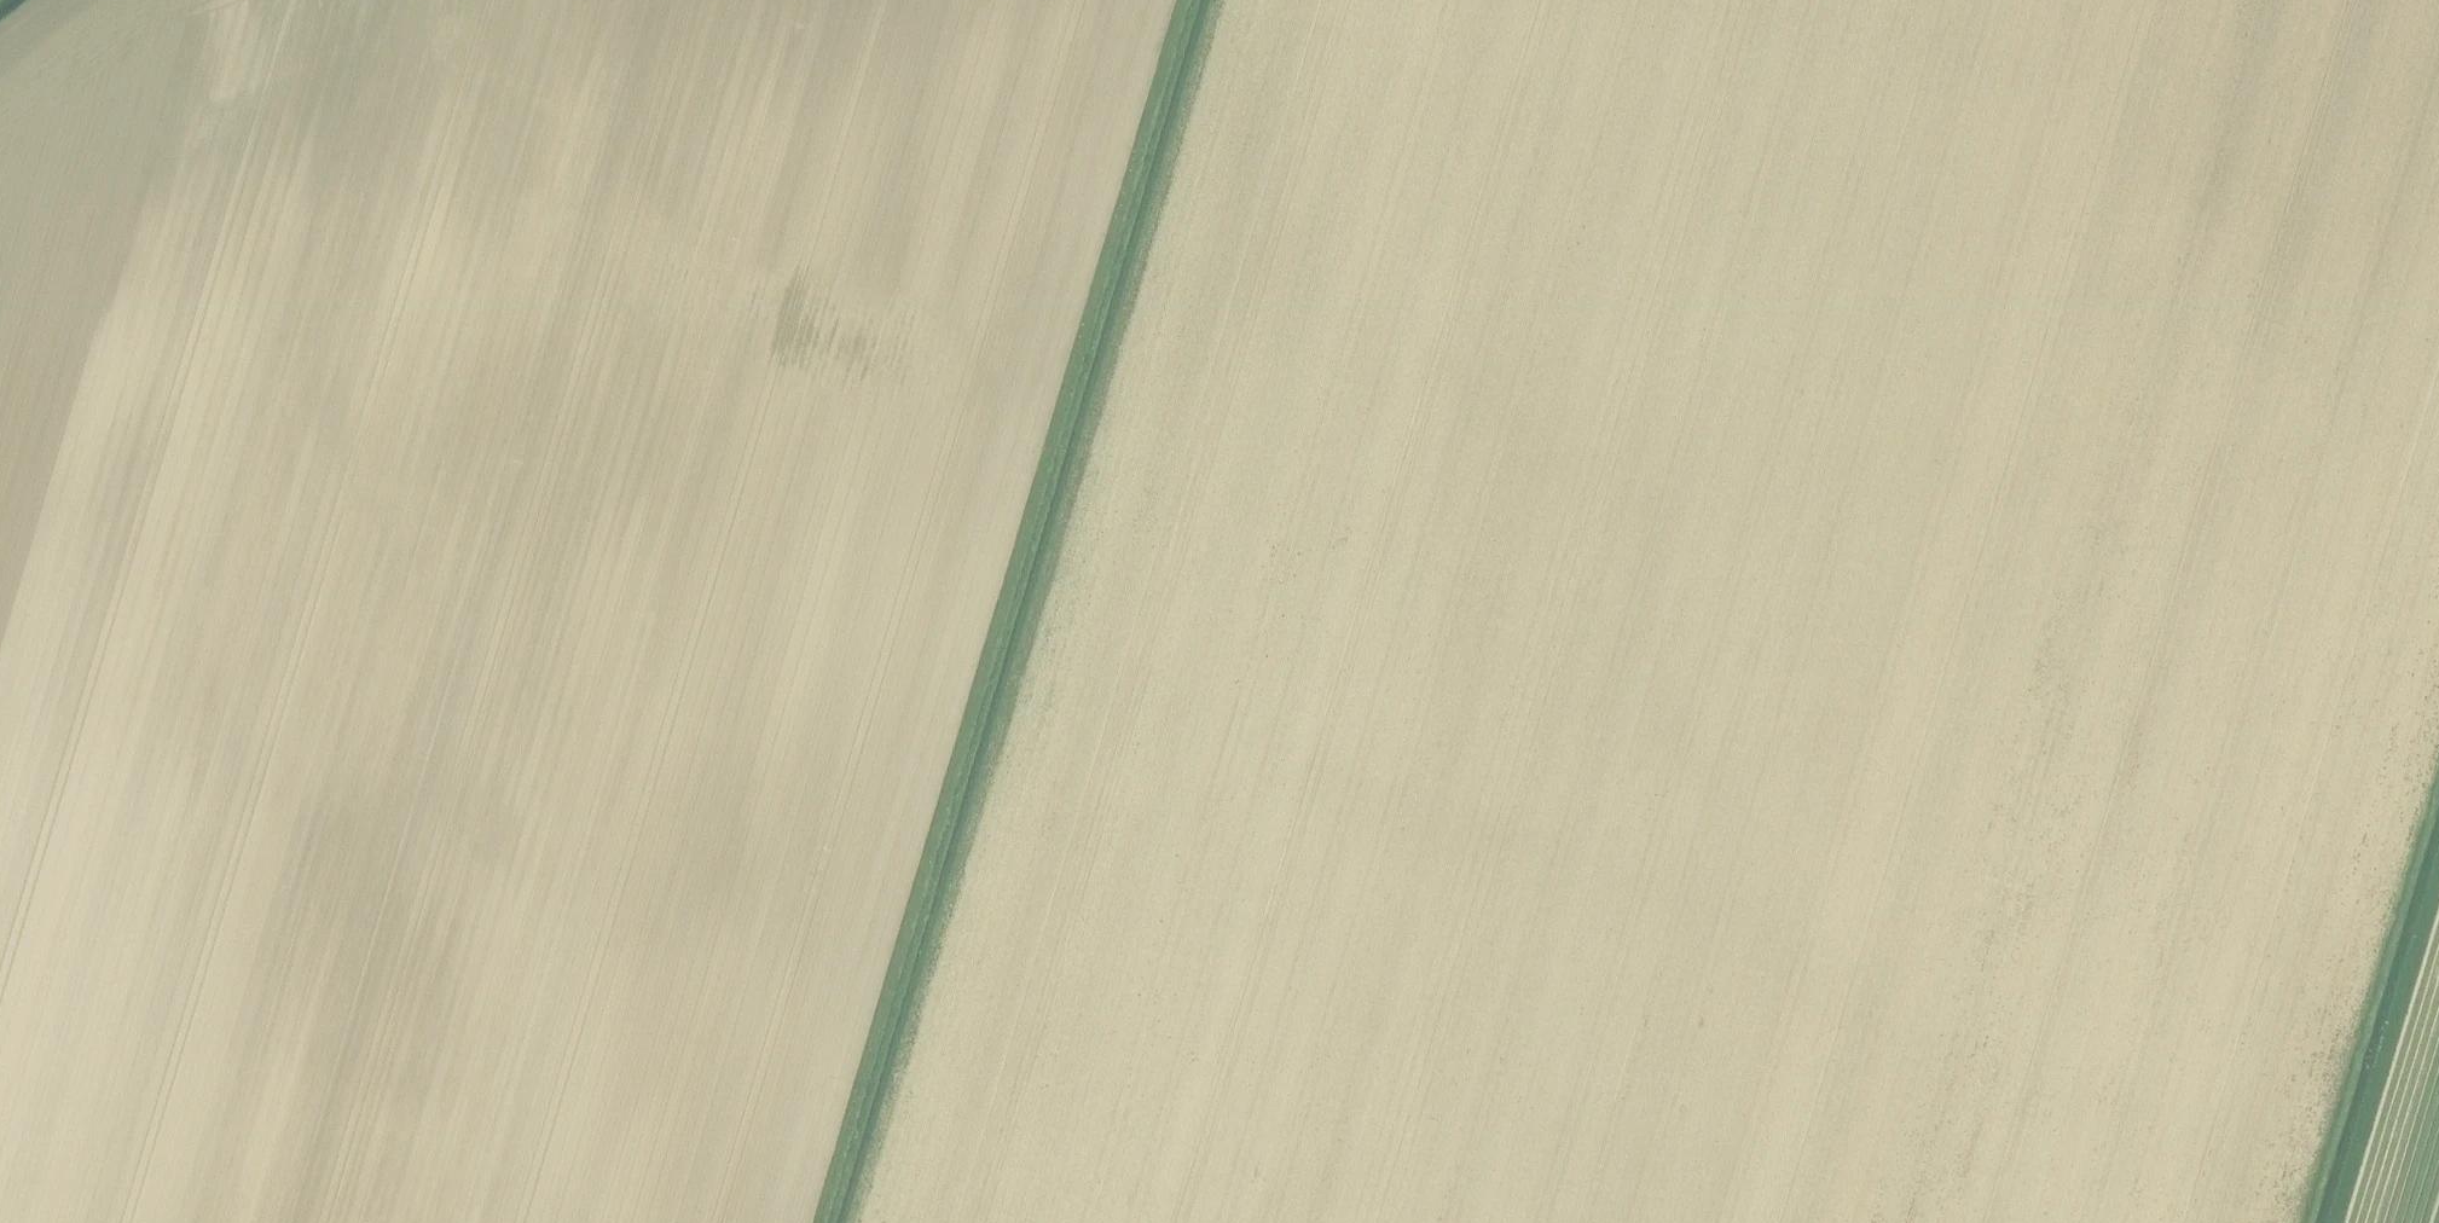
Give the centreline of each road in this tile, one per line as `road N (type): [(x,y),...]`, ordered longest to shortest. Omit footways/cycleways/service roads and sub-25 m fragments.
road 1 (track): [(1188,0),(824,1222)]
road 2 (track): [(2438,885),(2337,1222)]

